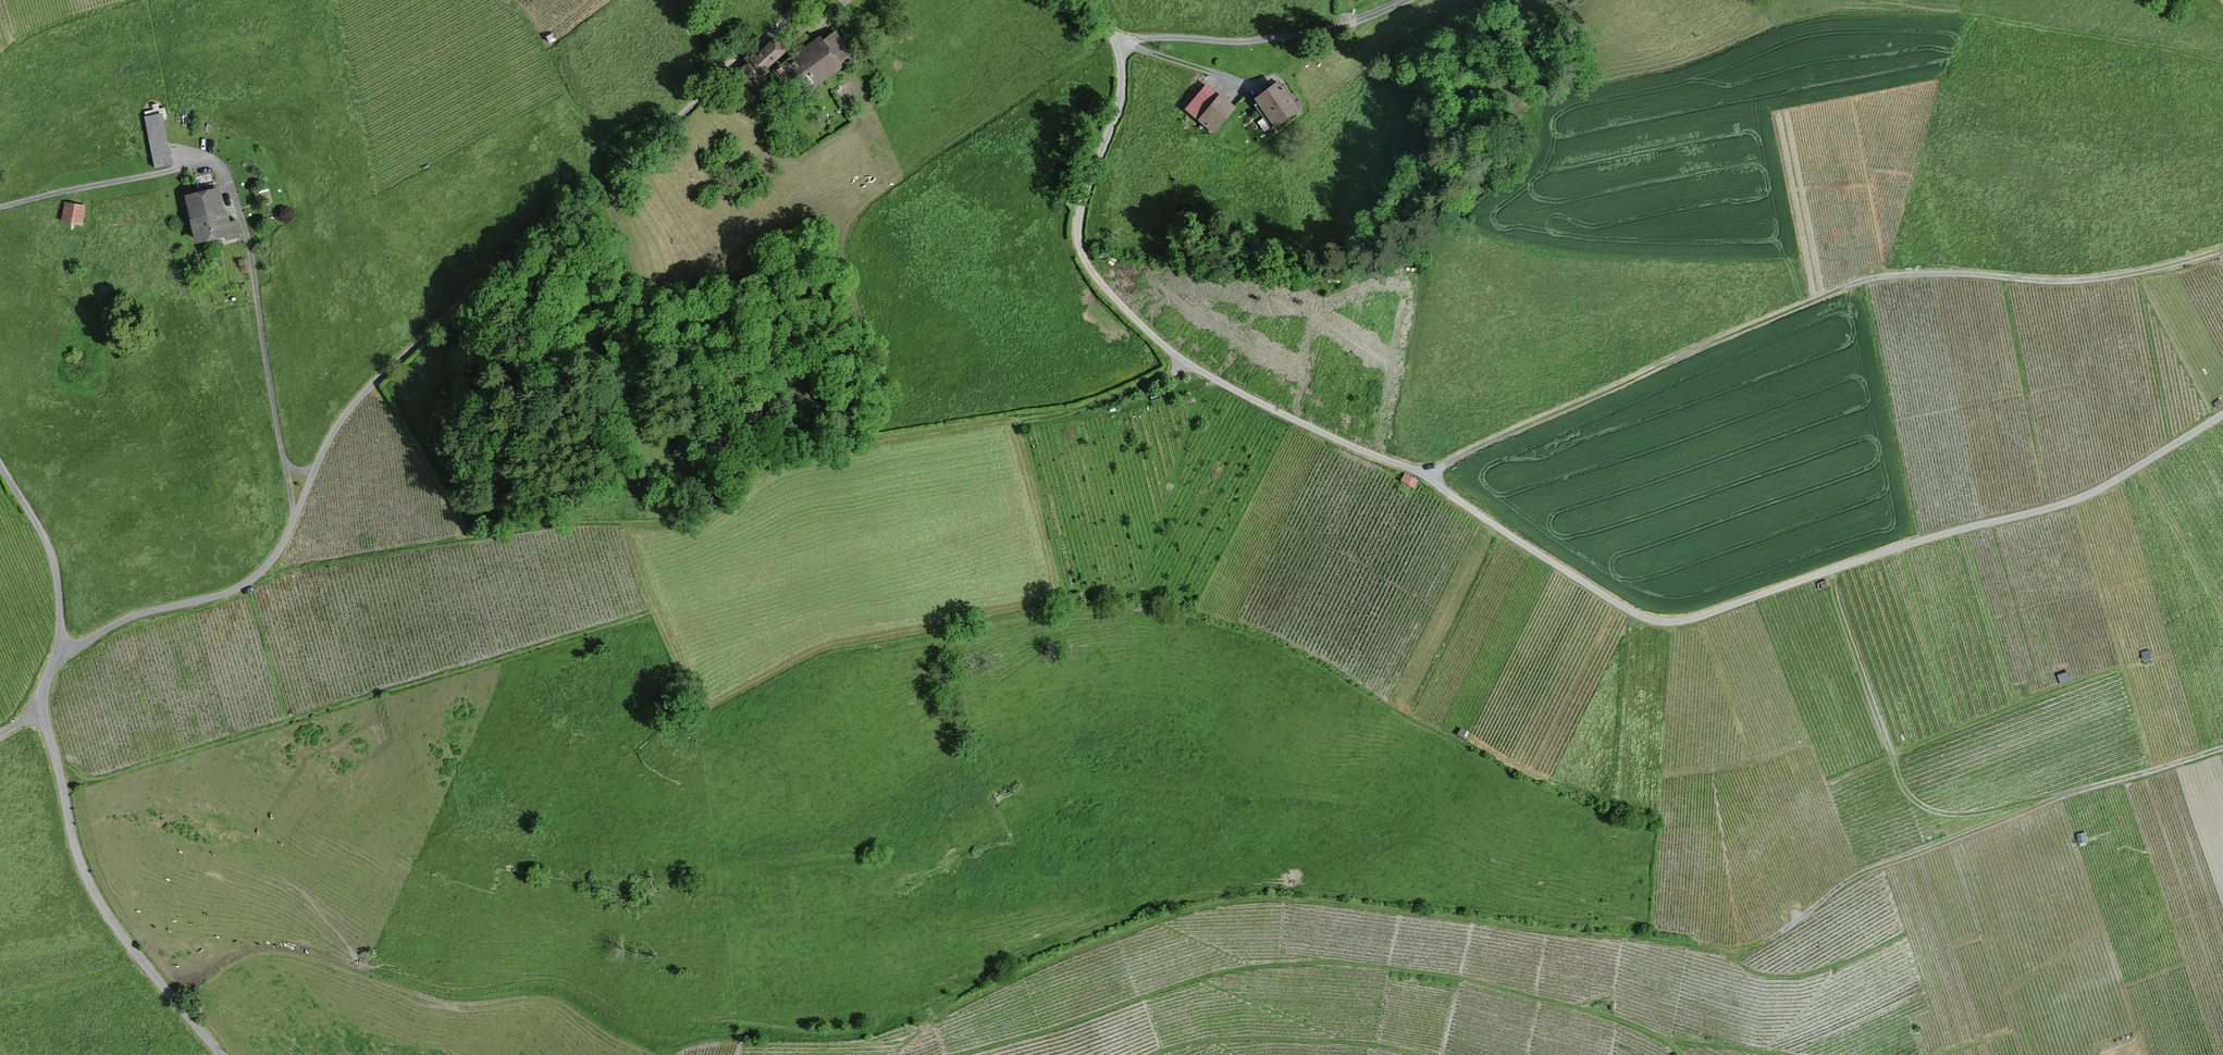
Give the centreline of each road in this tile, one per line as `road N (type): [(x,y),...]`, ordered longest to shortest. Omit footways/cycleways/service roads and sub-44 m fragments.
road 1 (unclassified): [(2222,415),(2086,496),(1915,543),(1694,619),(1650,619),(1423,475),(1201,371),(1104,288),(1081,251),(1079,217),(1122,78),(1117,47),(1090,0)]
road 2 (track): [(897,1054),(935,1018),(1050,963),(1217,903),(1320,901),(1754,948),(1844,884),(2064,797),(2222,748)]
road 3 (unclassified): [(58,655),(130,618),(233,591),(263,570),(337,427),(380,379),(650,146),(804,0)]
road 4 (track): [(2222,250),(2102,278),(1864,281),(1495,438),(1428,479)]
road 5 (track): [(175,998),(240,956),(272,950),(462,1002),(537,992),(565,997),(633,1042),(677,1049),(745,1034),(860,1035),(935,1018)]
road 6 (unclassified): [(58,655),(40,712),(85,878),(221,1054)]
road 7 (track): [(503,0),(531,25),(581,113),(650,146)]
road 8 (unclassified): [(0,464),(52,560),(58,655)]
road 9 (track): [(0,57),(39,34),(175,0)]

